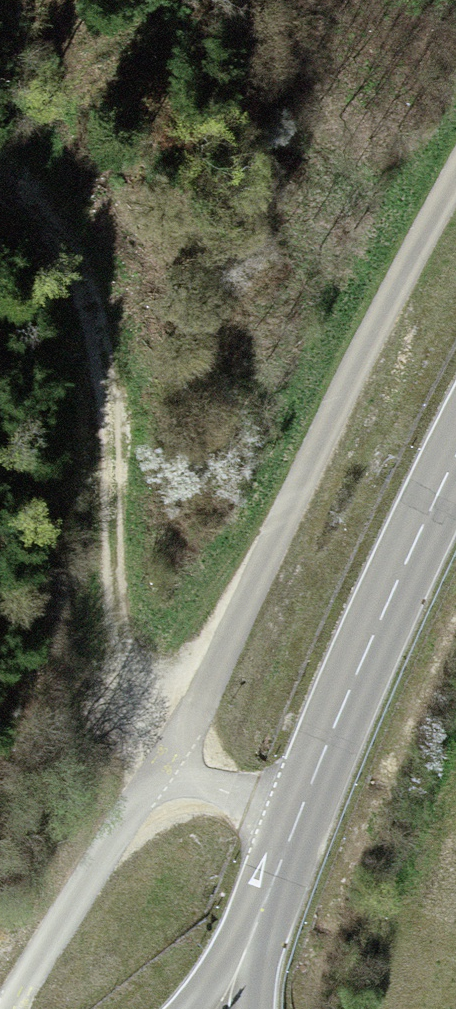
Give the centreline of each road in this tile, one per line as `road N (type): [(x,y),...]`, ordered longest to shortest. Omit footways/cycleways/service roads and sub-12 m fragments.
road 1 (track): [(0,181),(57,210),(96,307),(110,379),(123,664),(165,769),(455,173)]
road 2 (secondary): [(239,1008),(377,624),(455,462)]

